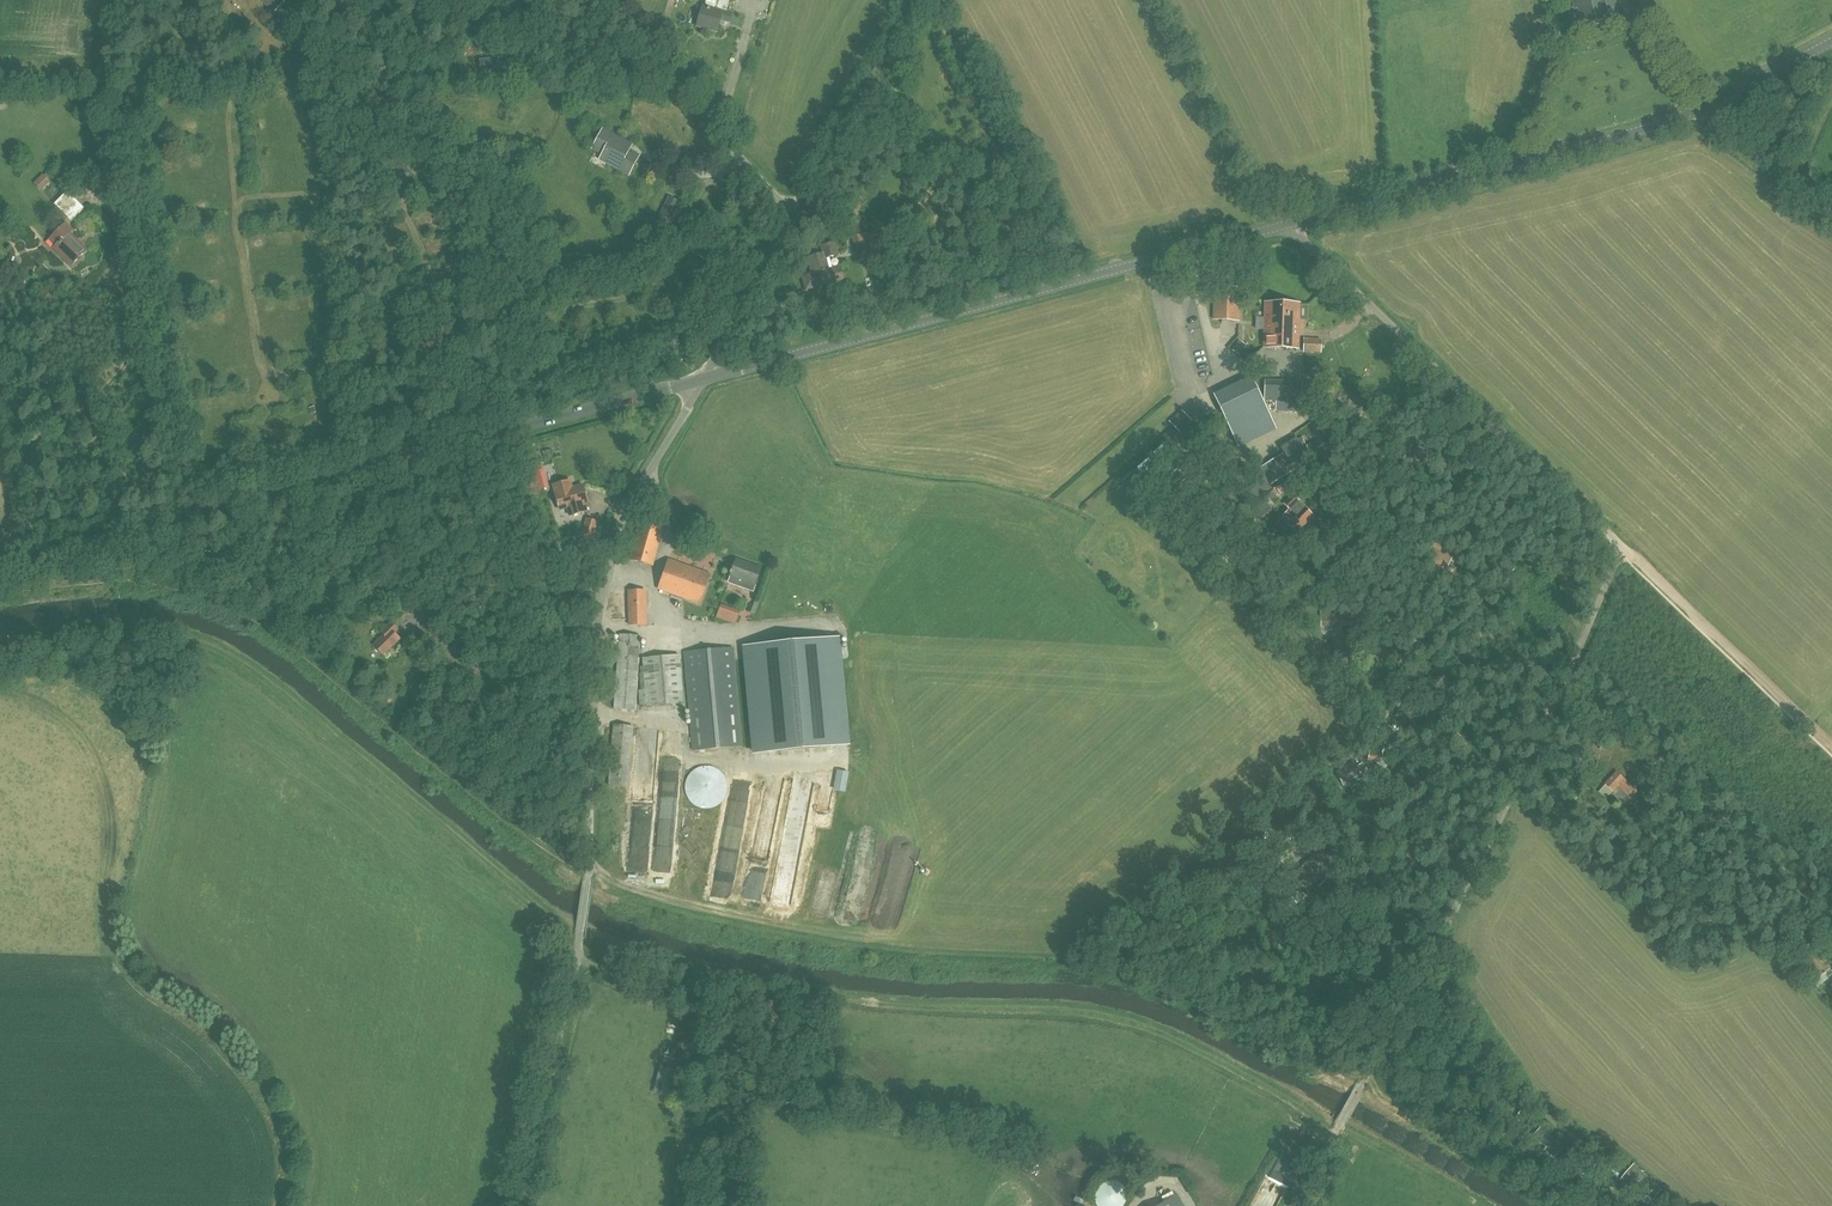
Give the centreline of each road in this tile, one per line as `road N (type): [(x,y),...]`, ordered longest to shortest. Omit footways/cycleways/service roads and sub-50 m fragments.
road 1 (unclassified): [(520,1205),(583,931),(594,638),(610,547),(704,378)]
road 2 (unclassified): [(1486,845),(1617,537),(1289,224)]
road 3 (tertiary): [(0,554),(704,378)]
road 4 (track): [(713,175),(643,295),(468,336),(439,262),(338,108),(352,0)]
road 5 (tertiary): [(704,378),(1289,224)]
road 6 (tertiary): [(1289,224),(1703,110),(1831,38)]
road 7 (track): [(1689,1205),(1567,1098),(1540,1114),(1377,1057)]
road 8 (track): [(580,943),(706,1008),(699,1205)]
road 9 (track): [(1504,801),(1405,659),(1381,505)]
road 10 (track): [(1617,537),(1831,745)]
road 11 (unclassified): [(797,218),(605,0)]
road 12 (track): [(1364,1082),(1486,845)]
road 13 (unclassified): [(797,218),(919,0)]
road 14 (track): [(230,196),(255,402),(220,406)]
road 15 (track): [(287,102),(293,192),(230,196),(223,109)]
road 16 (track): [(253,379),(319,369),(324,409),(315,422),(251,432)]
road 17 (unclassified): [(704,378),(797,218)]
road 18 (track): [(338,108),(287,102),(273,26)]
road 19 (track): [(197,338),(323,321)]

